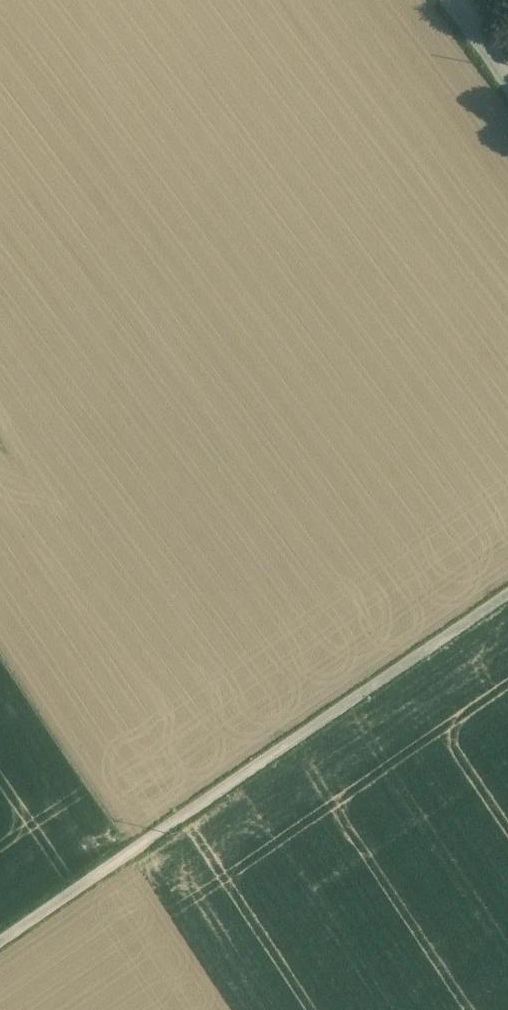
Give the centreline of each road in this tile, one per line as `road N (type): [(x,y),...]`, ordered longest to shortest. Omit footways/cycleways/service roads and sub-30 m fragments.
road 1 (track): [(0,945),(507,598)]

